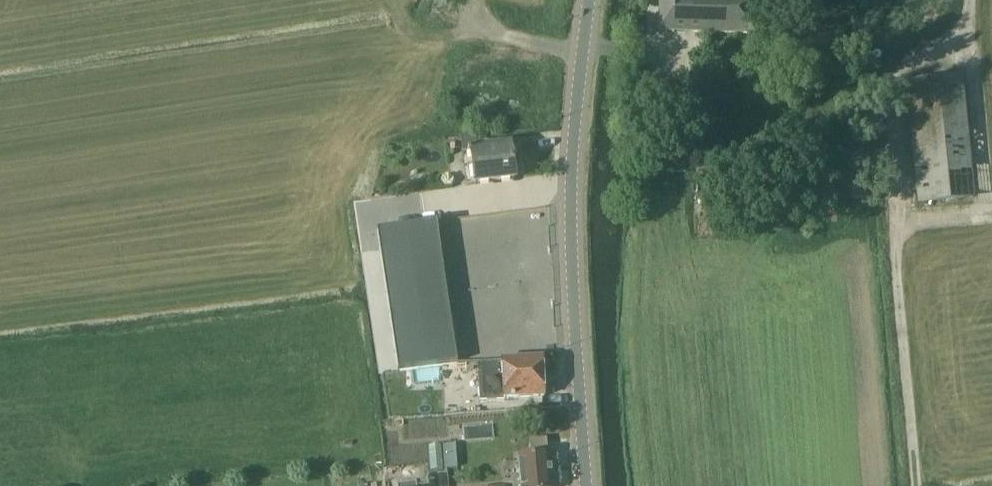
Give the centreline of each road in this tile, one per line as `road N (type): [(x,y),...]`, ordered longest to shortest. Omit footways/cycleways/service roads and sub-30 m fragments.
road 1 (track): [(917,485),(897,227),(897,80),(967,33)]
road 2 (tertiary): [(587,485),(572,220),(592,0)]
road 3 (track): [(897,227),(989,214),(967,33),(972,0)]

